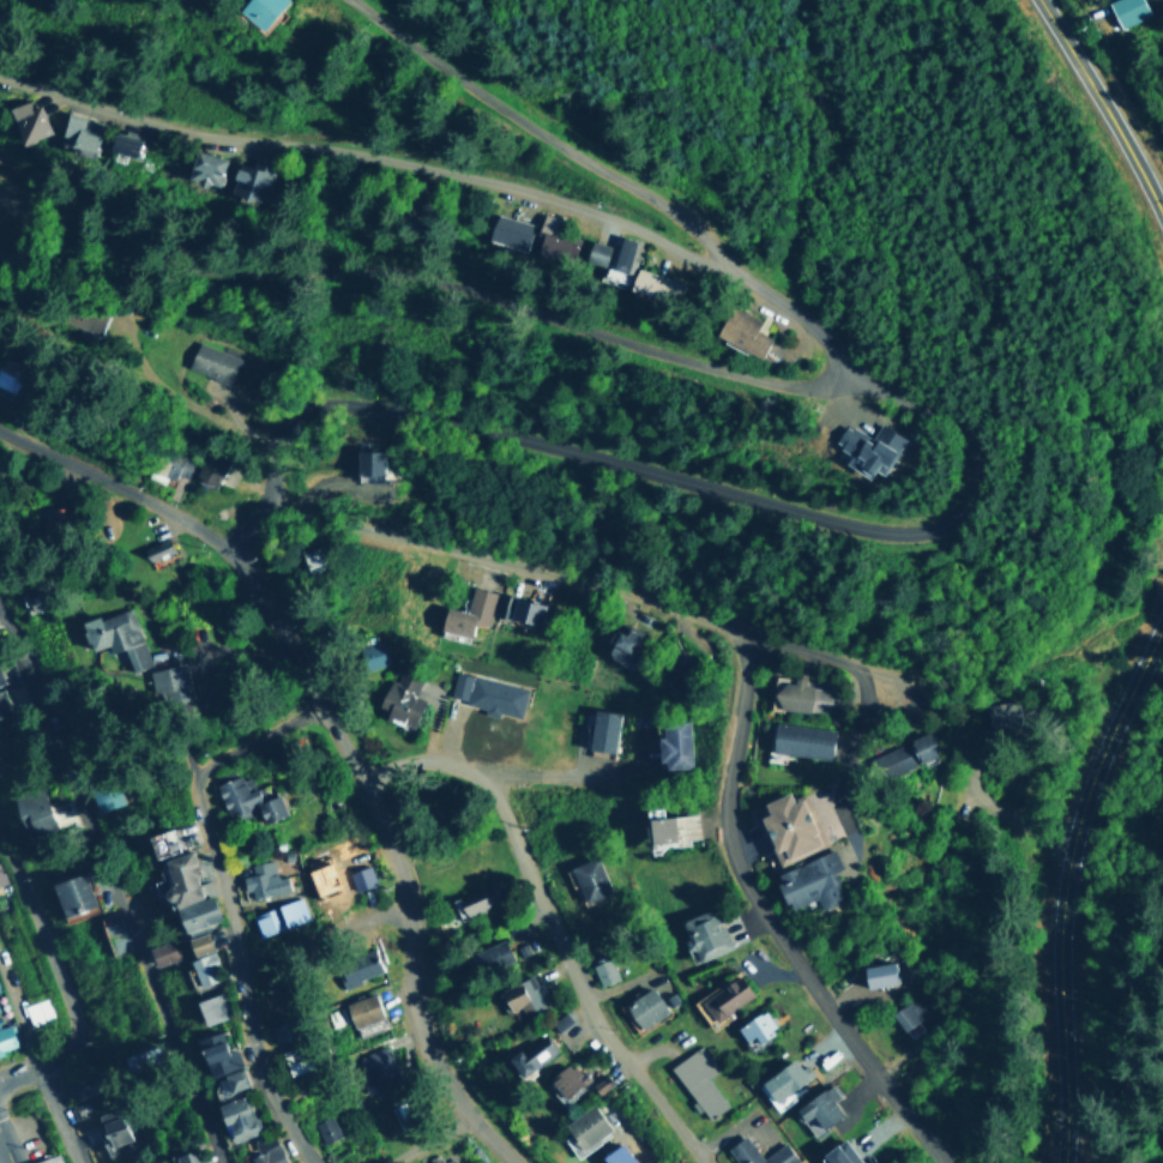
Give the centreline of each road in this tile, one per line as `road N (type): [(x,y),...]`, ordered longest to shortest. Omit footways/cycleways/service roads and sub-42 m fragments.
road 1 (residential): [(0,253),(210,283),(429,283),(749,378),(809,388),(842,375),(827,331),(736,266),(681,212),(361,0)]
road 2 (residential): [(842,375),(930,397),(963,411),(983,434),(986,458),(964,512),(940,526),(902,531),(857,525),(336,388),(297,427),(257,517),(234,547)]
road 3 (residential): [(736,266),(619,219),(462,173),(376,152),(216,134),(0,75)]
road 4 (residential): [(513,1162),(476,1119),(424,1030),(402,874),(363,775),(234,547)]
road 5 (residential): [(948,1162),(760,911),(733,851),(724,816),(749,631)]
road 6 (residential): [(559,571),(341,523),(234,547),(0,429)]
road 7 (residential): [(0,614),(43,700),(223,1162)]
road 8 (residential): [(363,775),(418,757),(483,781),(601,1034),(706,1162)]
road 9 (secondary): [(1053,1162),(1072,814),(1102,735),(1162,619)]
road 10 (residential): [(315,1162),(263,1072),(240,923),(192,777)]
road 11 (residential): [(40,1069),(70,1046),(73,1030),(0,814)]
road 12 (secondary): [(1162,227),(1040,0)]
road 13 (residential): [(288,446),(192,406),(147,372),(128,329)]
road 14 (residential): [(559,571),(749,631)]
road 15 (residential): [(864,679),(872,724),(844,811),(854,838)]
road 16 (residential): [(192,777),(325,704)]
road 17 (residential): [(749,631),(851,662),(864,679)]

